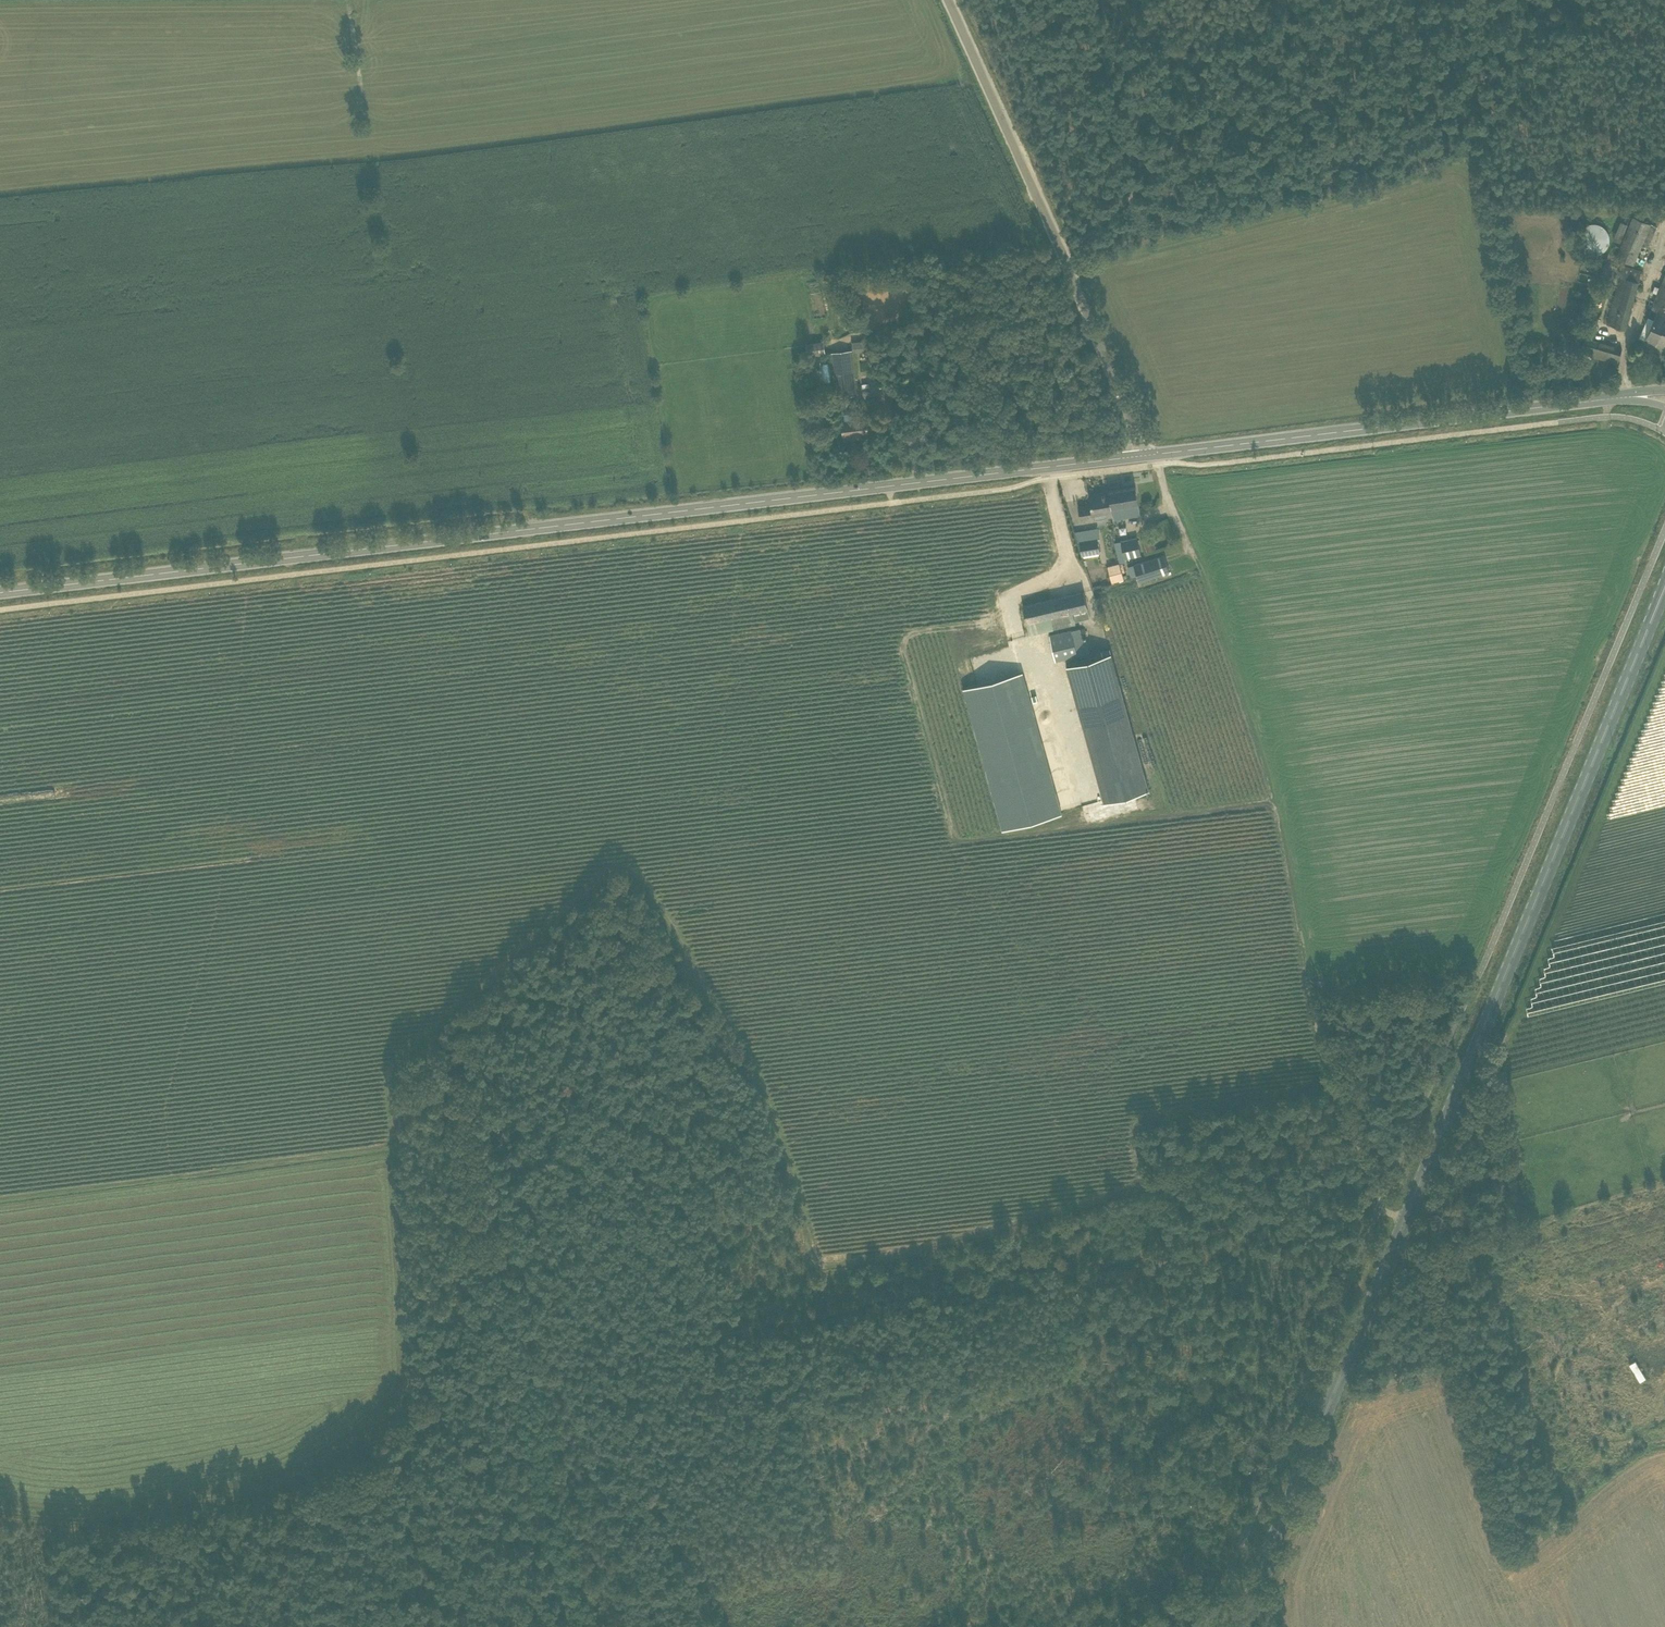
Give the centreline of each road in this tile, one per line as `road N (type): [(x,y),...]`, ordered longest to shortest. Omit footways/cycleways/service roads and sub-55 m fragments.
road 1 (track): [(0,1517),(86,1525),(258,1495),(323,1473),(374,1446),(410,1411),(486,1376),(797,1321),(878,1298),(1066,1277),(1234,1225),(1372,1196),(1330,1069),(1259,748),(1204,573),(1152,465)]
road 2 (secondary): [(0,594),(1143,456)]
road 3 (primary): [(1237,1626),(1664,587)]
road 4 (unclassified): [(1143,456),(947,0)]
road 5 (secondary): [(1143,456),(1616,399)]
road 6 (track): [(1059,255),(1305,0)]

